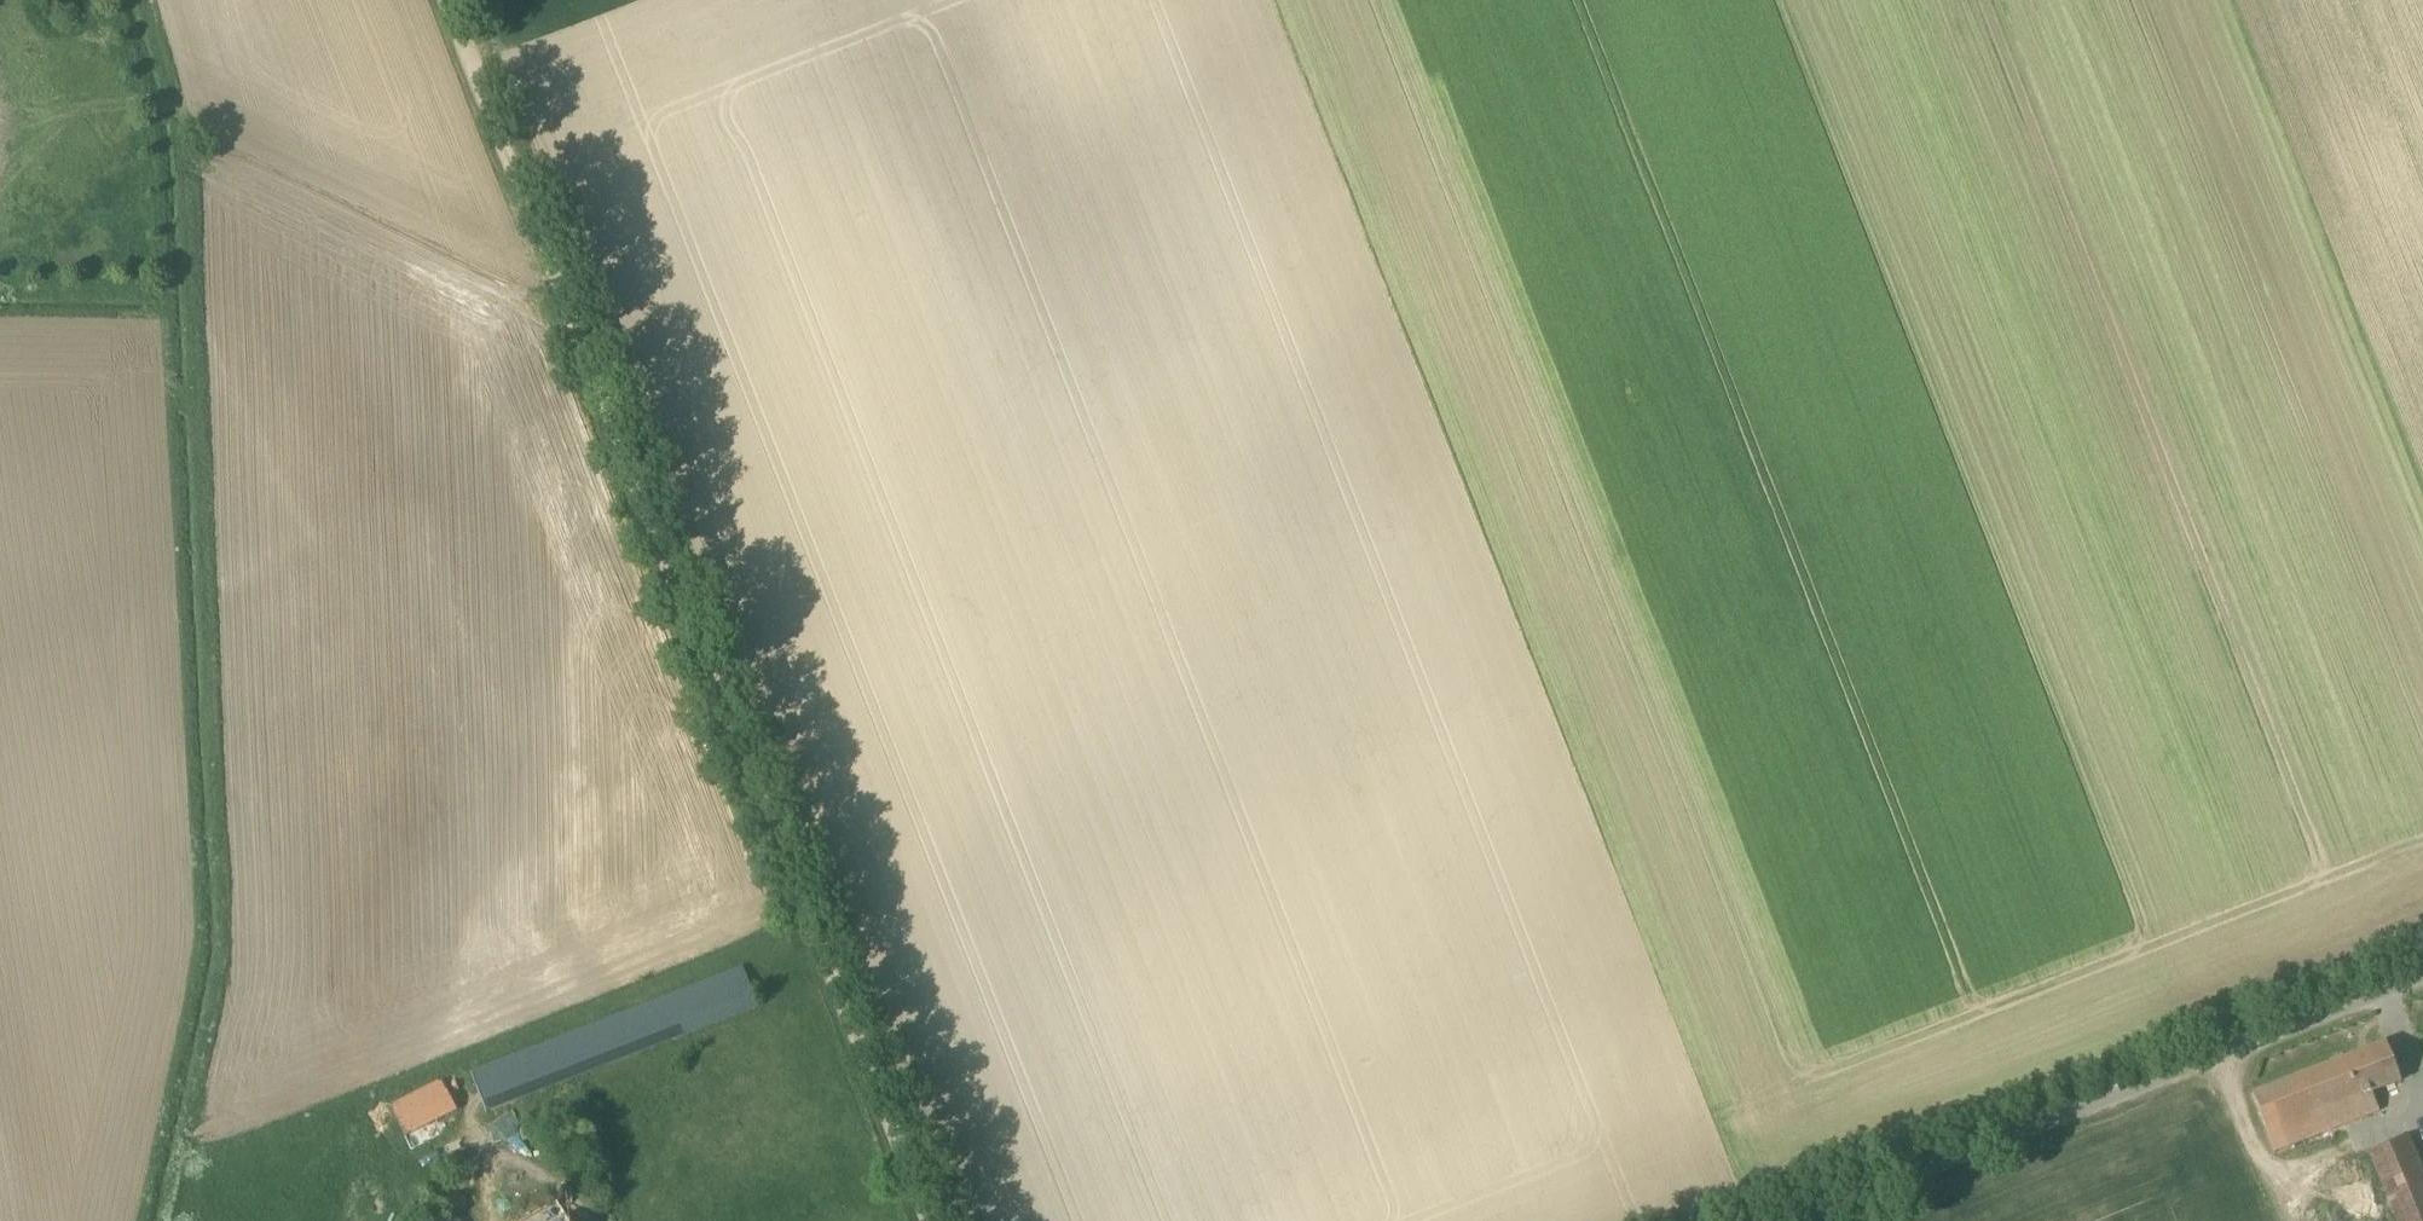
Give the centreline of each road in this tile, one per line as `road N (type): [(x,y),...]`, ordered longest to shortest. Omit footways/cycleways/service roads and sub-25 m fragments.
road 1 (track): [(922,1220),(450,0)]
road 2 (unclassified): [(1793,1220),(2422,974)]

